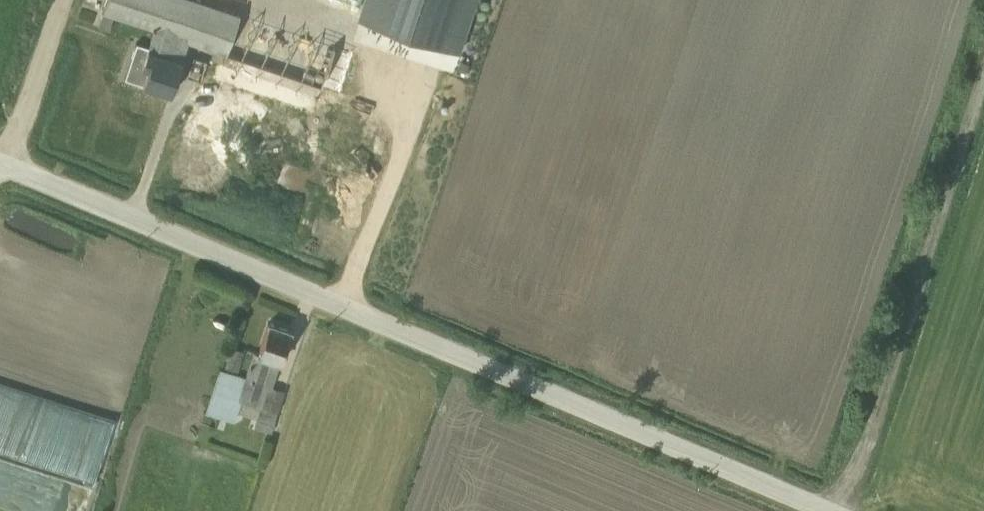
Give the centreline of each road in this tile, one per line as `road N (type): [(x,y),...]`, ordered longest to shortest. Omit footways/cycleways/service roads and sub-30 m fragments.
road 1 (unclassified): [(822,510),(0,163)]
road 2 (track): [(841,510),(983,74)]
road 3 (track): [(61,0),(7,166)]

